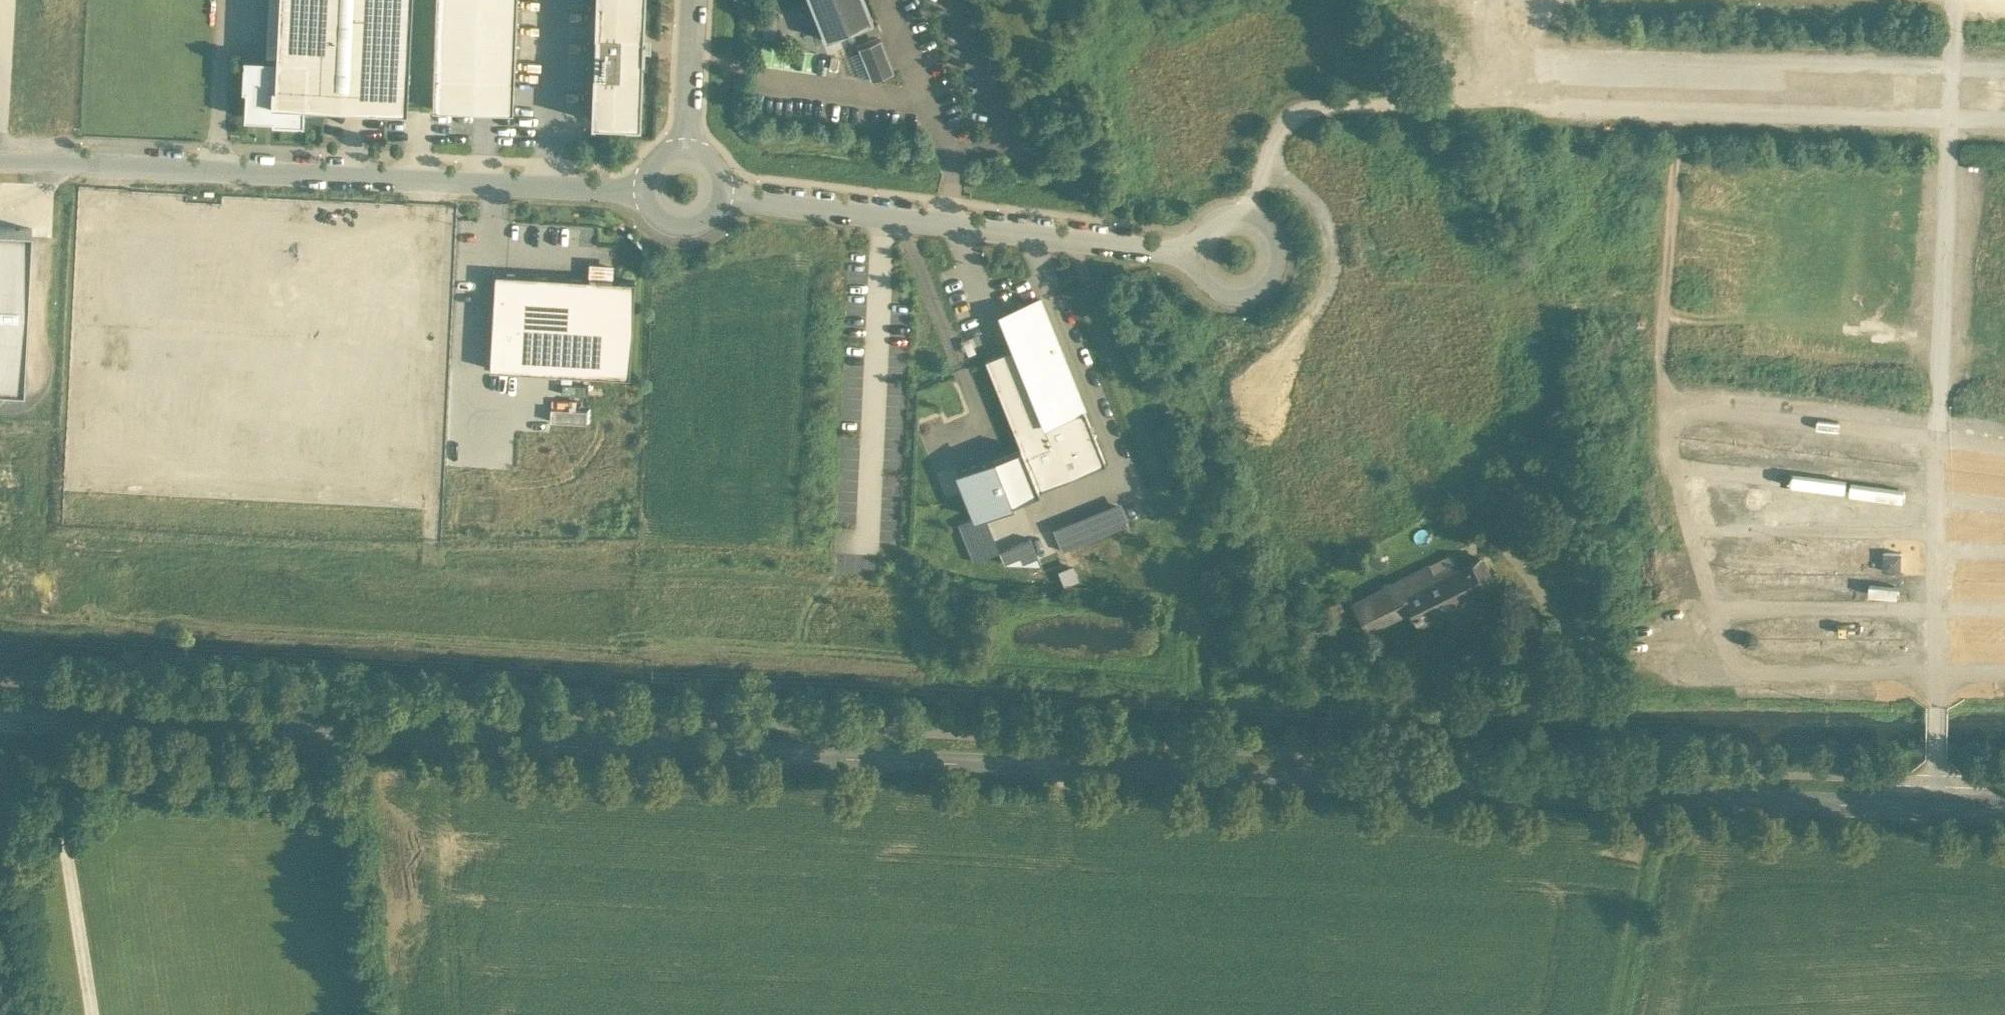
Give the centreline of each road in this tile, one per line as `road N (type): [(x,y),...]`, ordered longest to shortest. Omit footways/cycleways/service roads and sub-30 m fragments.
road 1 (unclassified): [(0,718),(2004,811)]
road 2 (track): [(0,531),(821,555)]
road 3 (unclassified): [(640,187),(0,150)]
road 4 (unclassified): [(727,199),(1187,250)]
road 5 (unclassified): [(1187,250),(1195,280),(1236,301),(1266,291),(1282,264),(1279,233),(1243,206),(1212,211),(1191,235)]
road 6 (unclassified): [(693,0),(685,142)]
road 7 (unclassified): [(640,187),(651,216),(678,230),(708,223),(727,199)]

